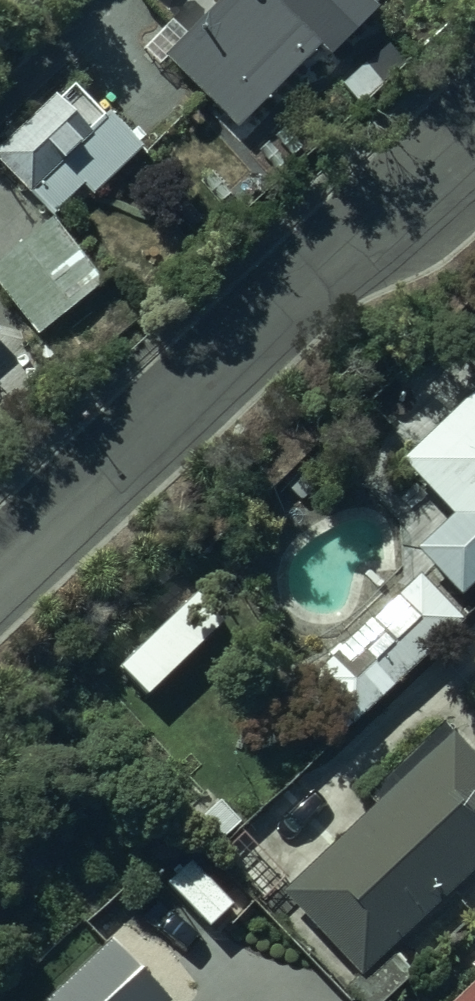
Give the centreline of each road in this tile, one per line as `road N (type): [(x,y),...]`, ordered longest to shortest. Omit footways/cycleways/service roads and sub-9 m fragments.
road 1 (residential): [(474,145),(0,576)]

